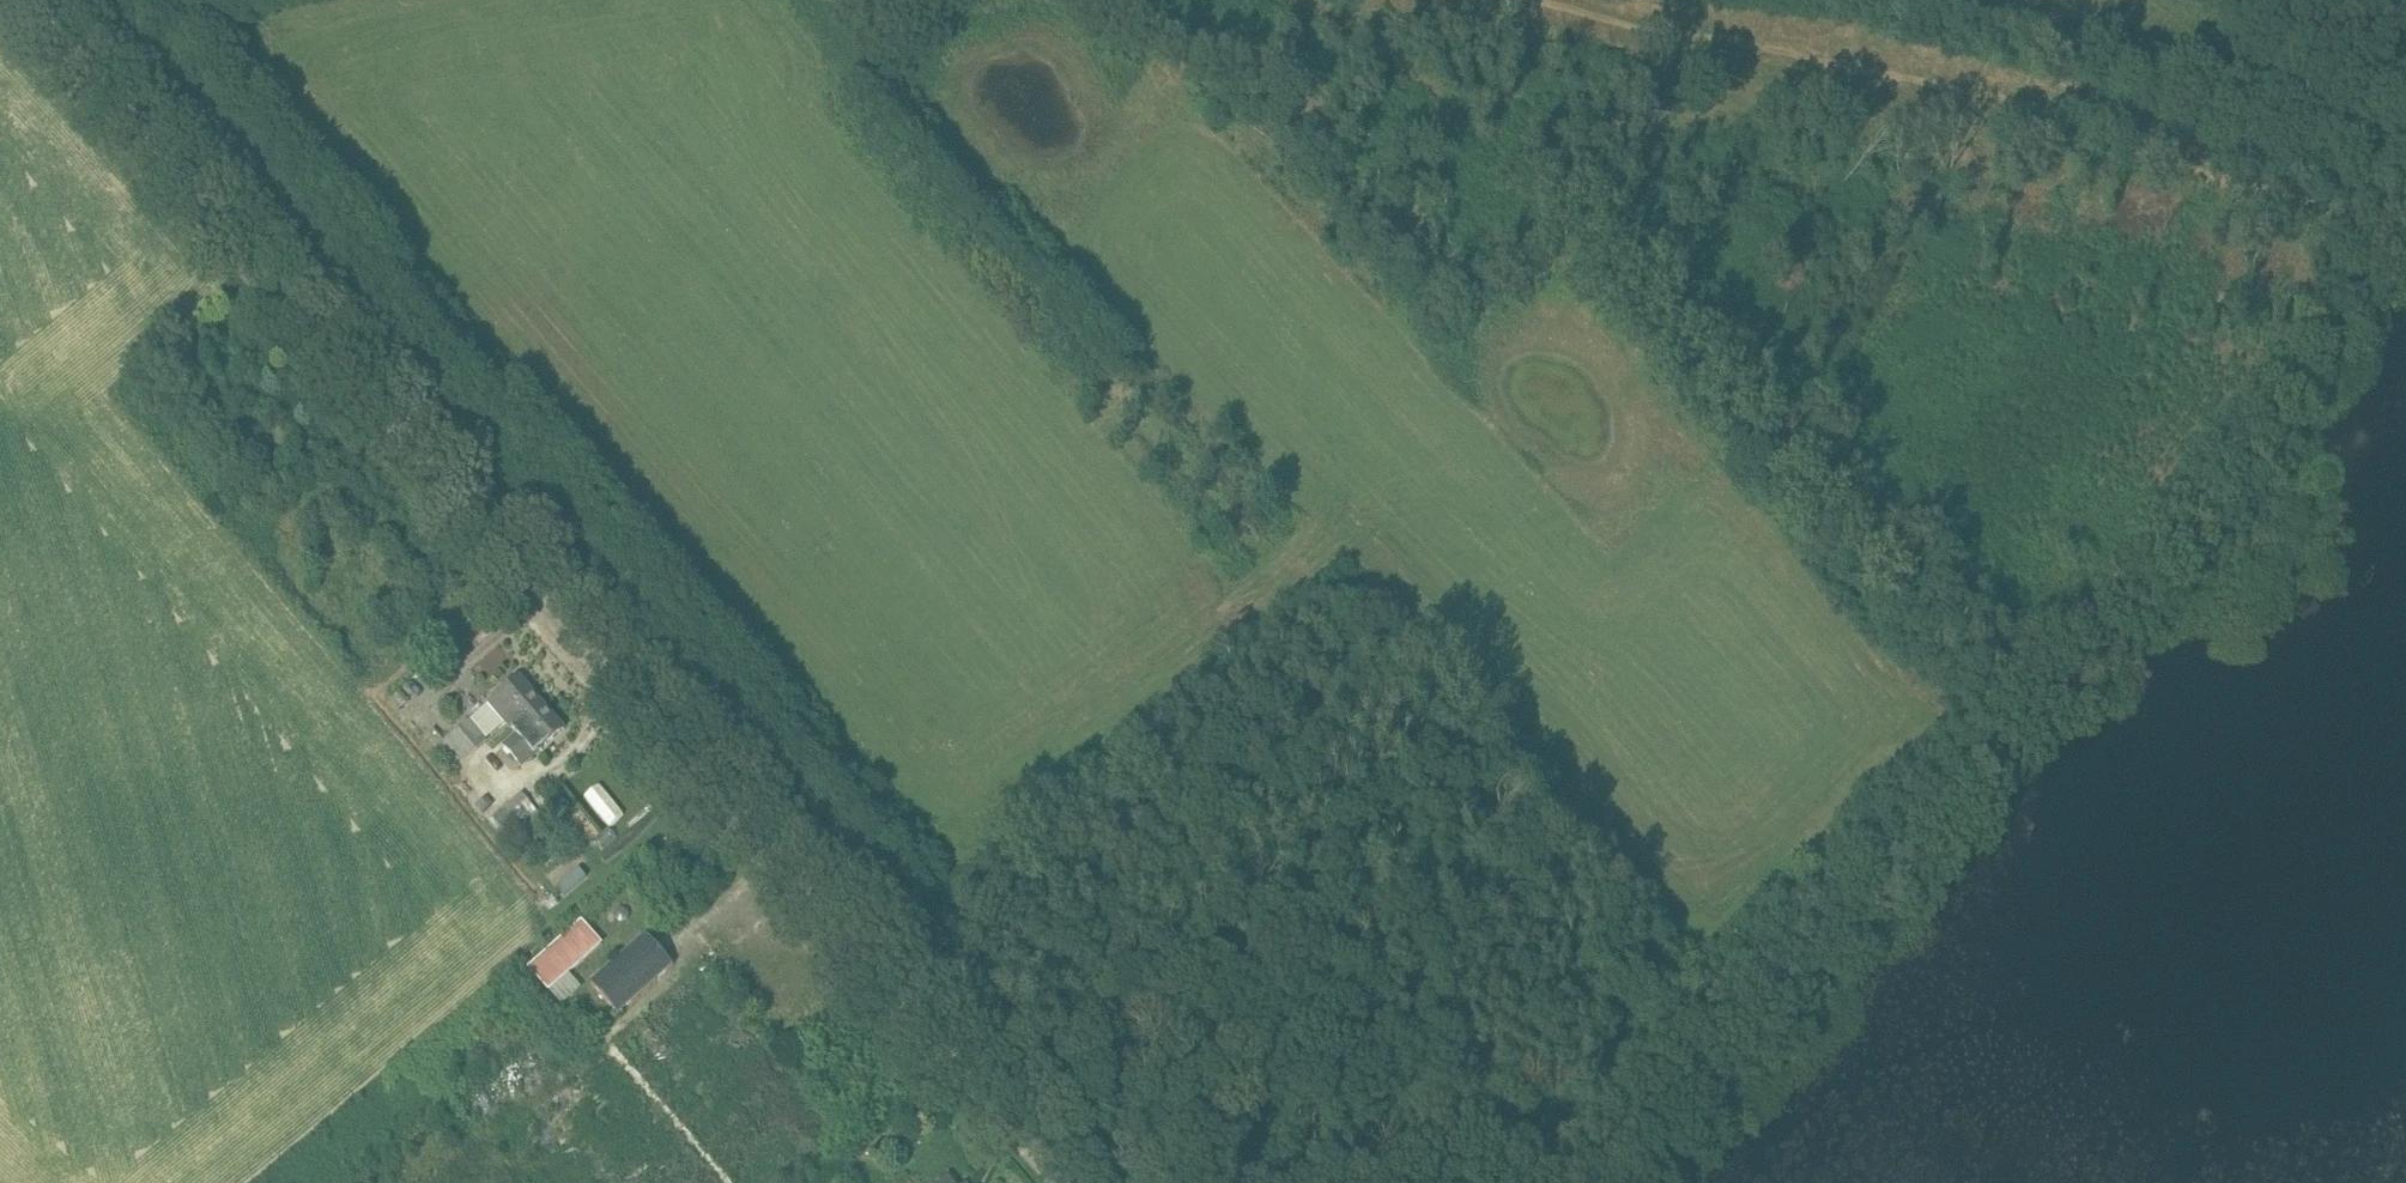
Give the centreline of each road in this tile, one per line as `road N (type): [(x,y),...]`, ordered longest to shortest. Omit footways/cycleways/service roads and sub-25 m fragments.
road 1 (unclassified): [(676,744),(36,0)]
road 2 (unclassified): [(1066,1182),(676,744)]
road 3 (unclassified): [(535,879),(676,744)]

